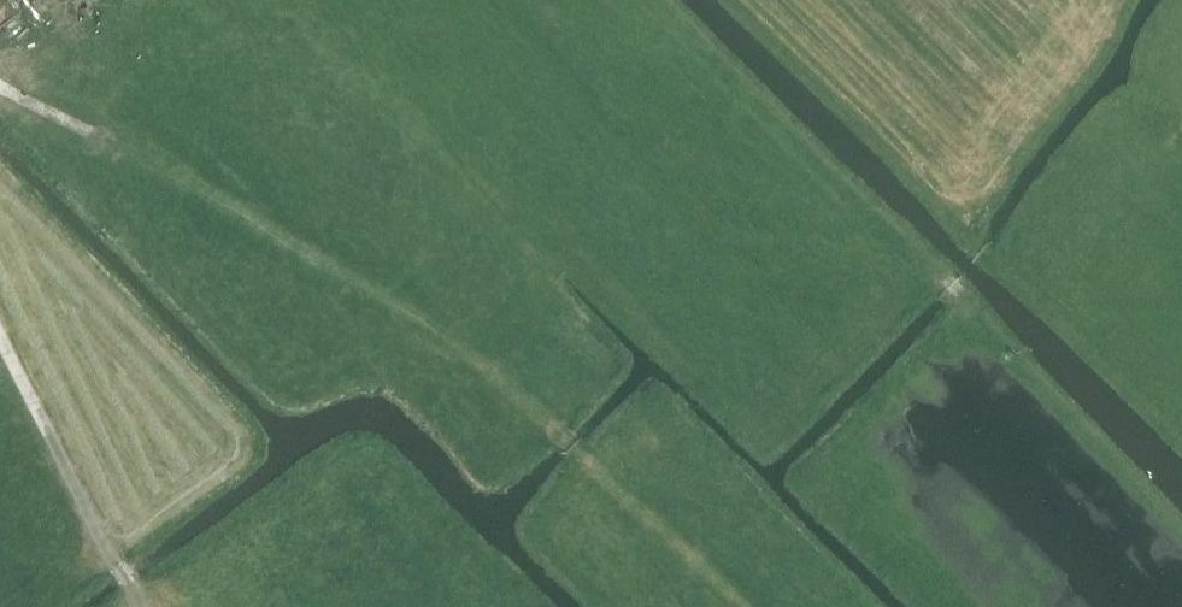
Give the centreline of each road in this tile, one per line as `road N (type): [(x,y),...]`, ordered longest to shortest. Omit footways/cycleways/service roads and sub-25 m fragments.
road 1 (track): [(141,606),(0,334)]

